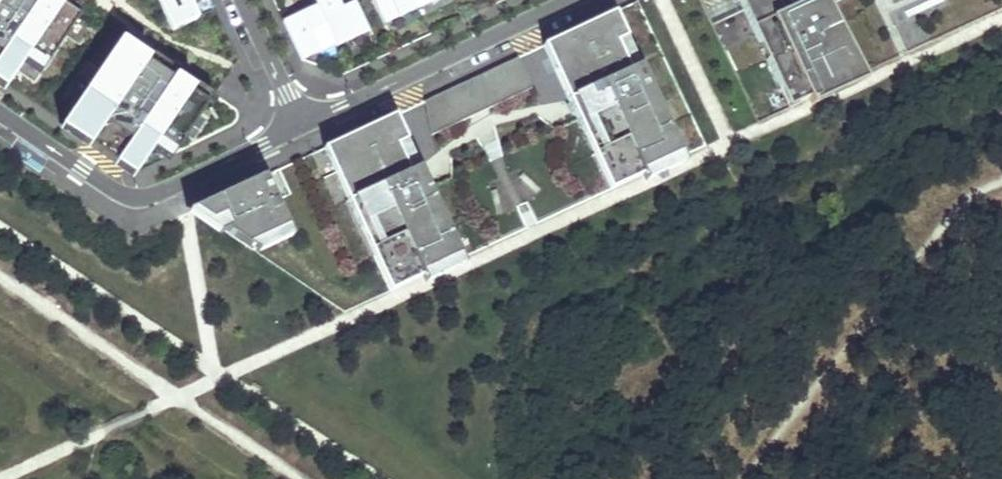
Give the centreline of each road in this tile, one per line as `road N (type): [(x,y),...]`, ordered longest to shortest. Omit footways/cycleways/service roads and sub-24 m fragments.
road 1 (residential): [(301,125),(140,198),(0,113)]
road 2 (residential): [(570,0),(301,125)]
road 3 (residential): [(242,0),(301,125)]

